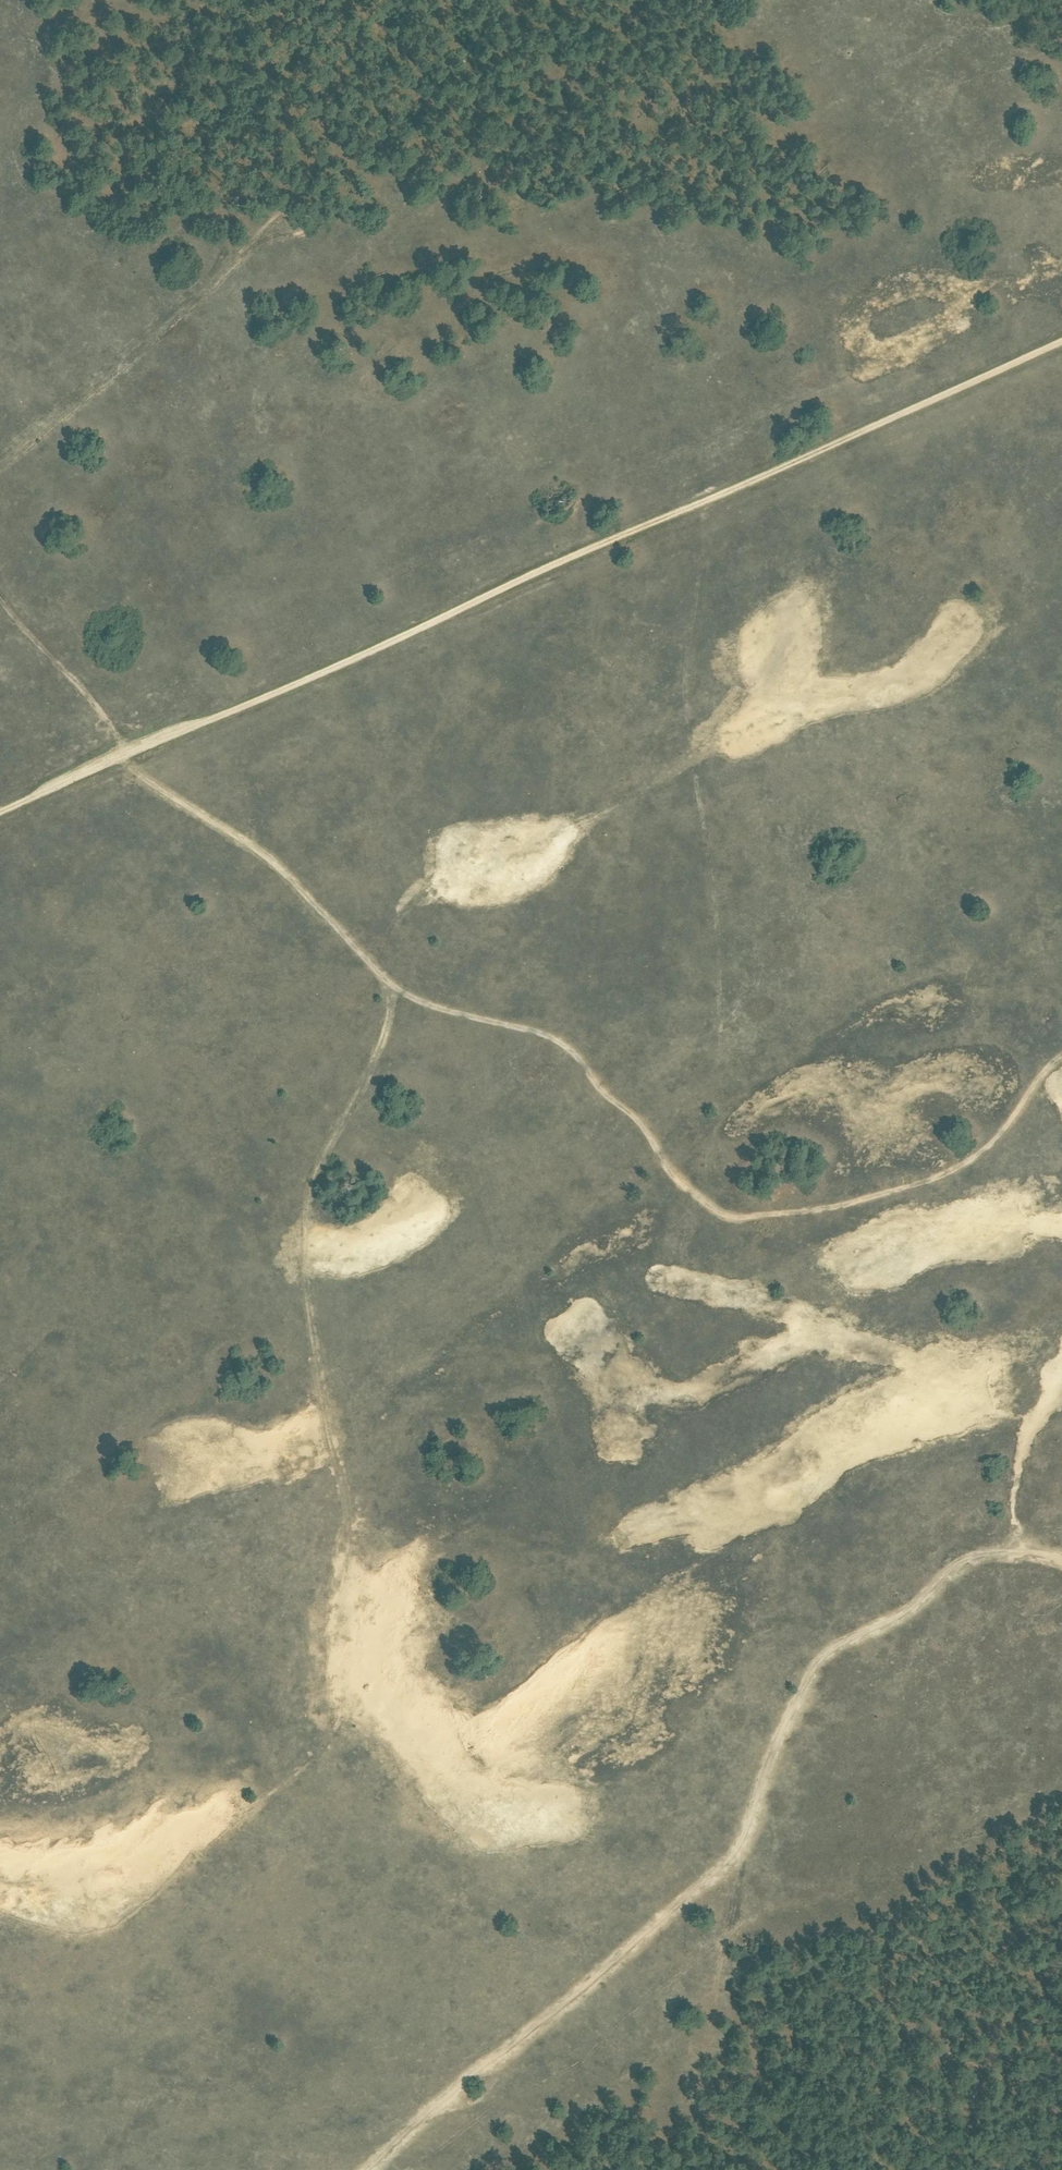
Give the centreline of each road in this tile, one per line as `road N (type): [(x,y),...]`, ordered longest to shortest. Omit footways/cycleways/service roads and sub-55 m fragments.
road 1 (track): [(130,756),(150,784),(292,876),(383,977),(417,1002),(566,1045),(611,1106),(652,1136),(692,1194),(731,1217),(859,1197),(938,1172),(986,1143),(1061,1050)]
road 2 (track): [(130,756),(0,597)]

